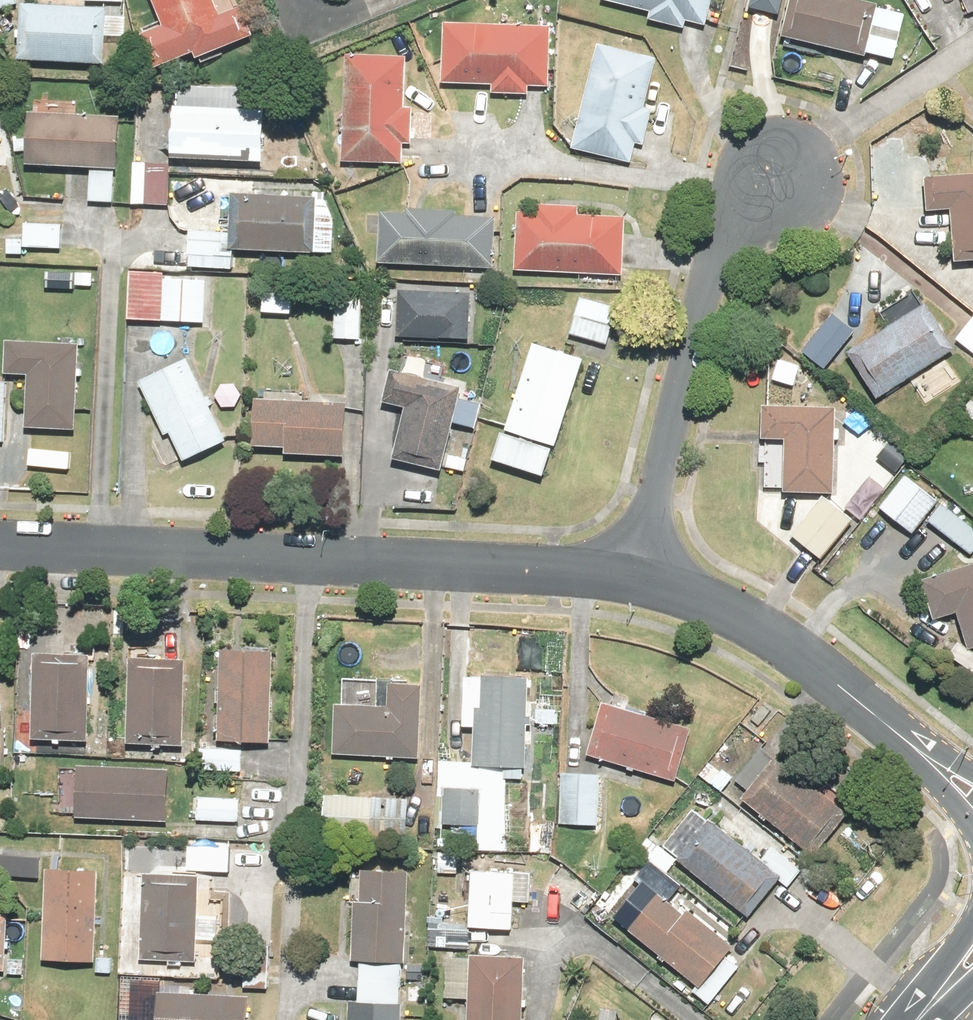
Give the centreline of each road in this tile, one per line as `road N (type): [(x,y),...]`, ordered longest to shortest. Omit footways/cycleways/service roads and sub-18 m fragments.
road 1 (residential): [(0,541),(643,572)]
road 2 (residential): [(780,167),(736,226),(643,572)]
road 3 (residential): [(643,572),(715,592),(787,627),(891,721)]
road 4 (residential): [(972,822),(891,721)]

